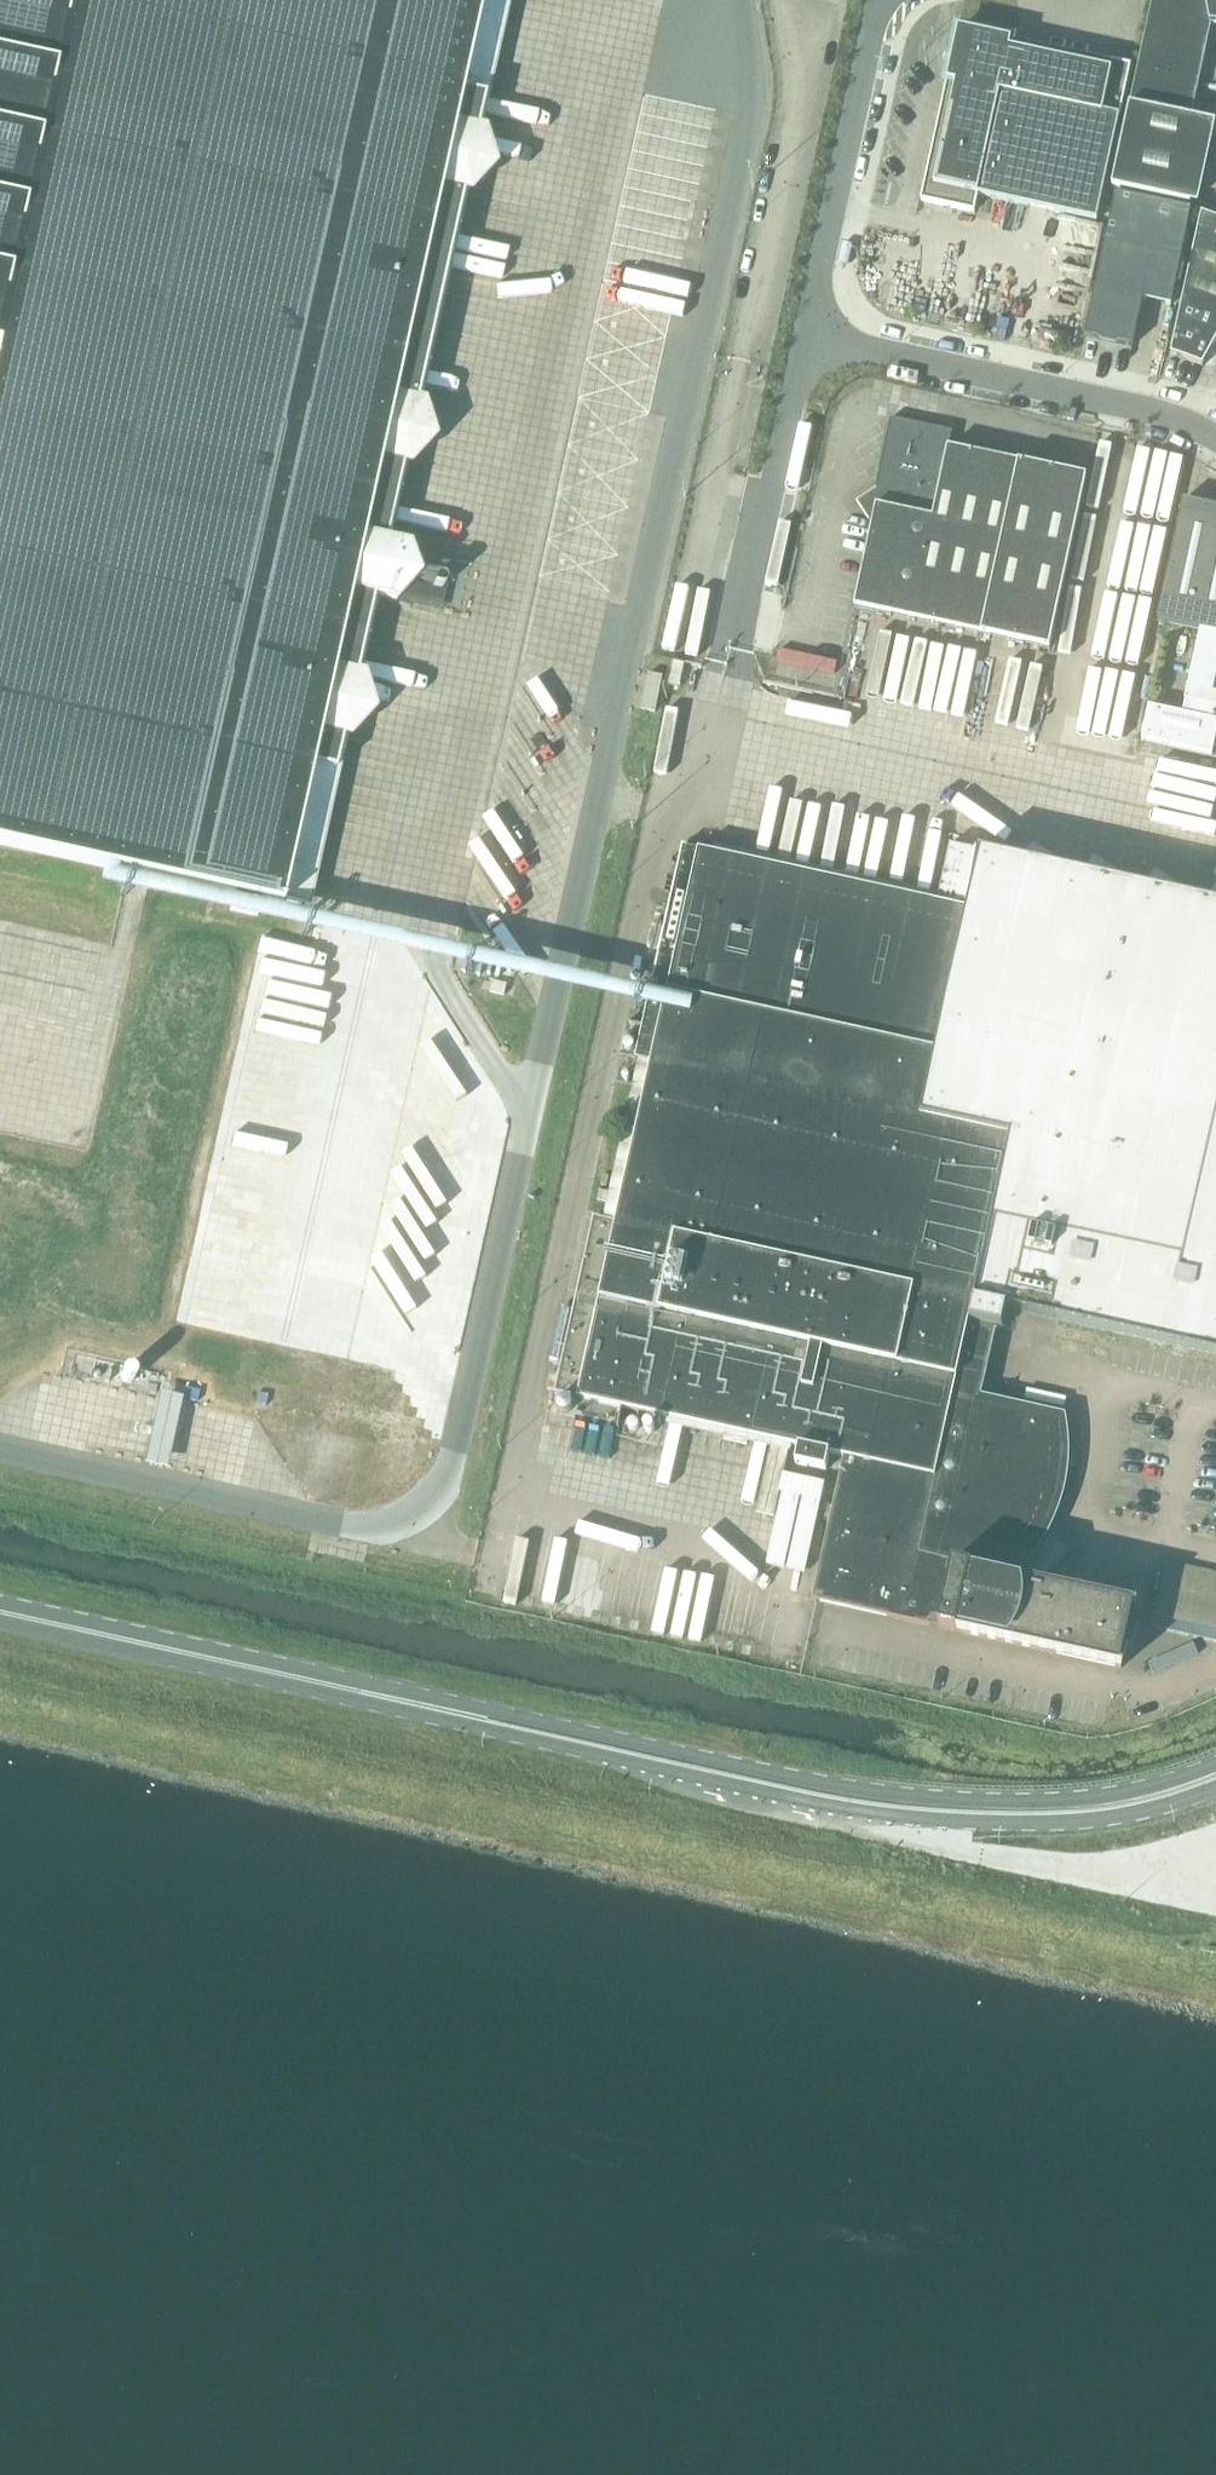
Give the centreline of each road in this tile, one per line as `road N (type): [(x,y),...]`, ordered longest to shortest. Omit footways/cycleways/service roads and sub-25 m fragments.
road 1 (unclassified): [(0,1450),(350,1528),(388,1529),(429,1505),(460,1454),(736,139),(743,66),(732,0)]
road 2 (primary): [(1215,1773),(1126,1804),(1012,1811),(910,1806),(815,1792),(0,1611)]
road 3 (unclassified): [(813,336),(1150,411),(1215,439)]
road 4 (unclassified): [(813,336),(873,45),(899,0)]
road 5 (unclassified): [(742,639),(813,336)]

